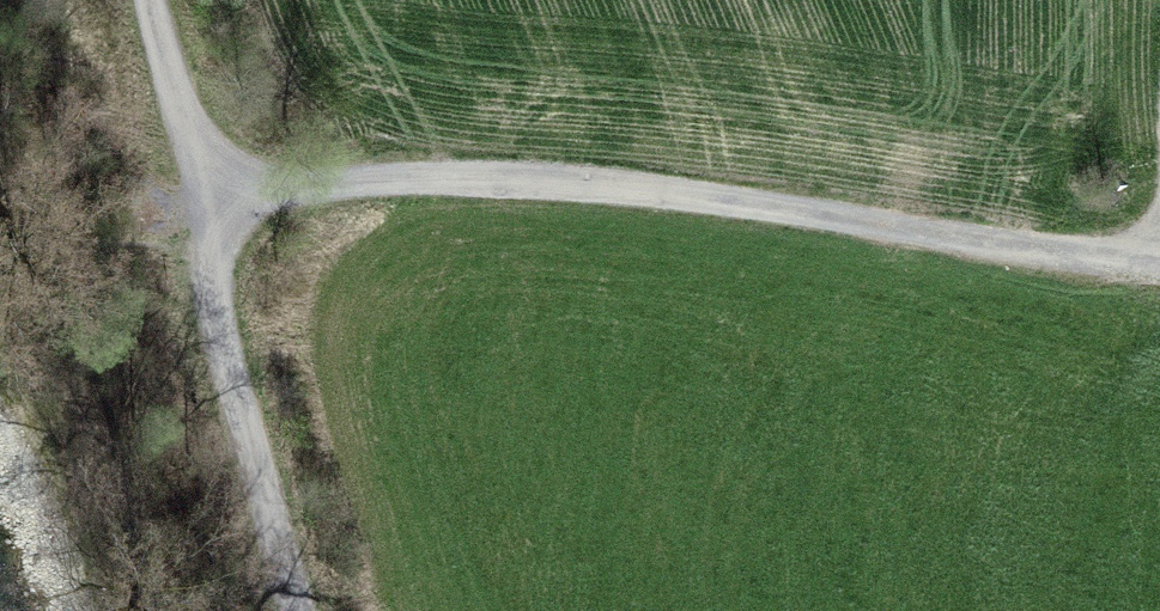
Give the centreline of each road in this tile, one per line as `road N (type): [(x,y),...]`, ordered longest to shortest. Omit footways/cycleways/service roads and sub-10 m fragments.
road 1 (track): [(1159,271),(905,224),(501,176),(190,189)]
road 2 (track): [(190,189),(236,397),(306,610)]

